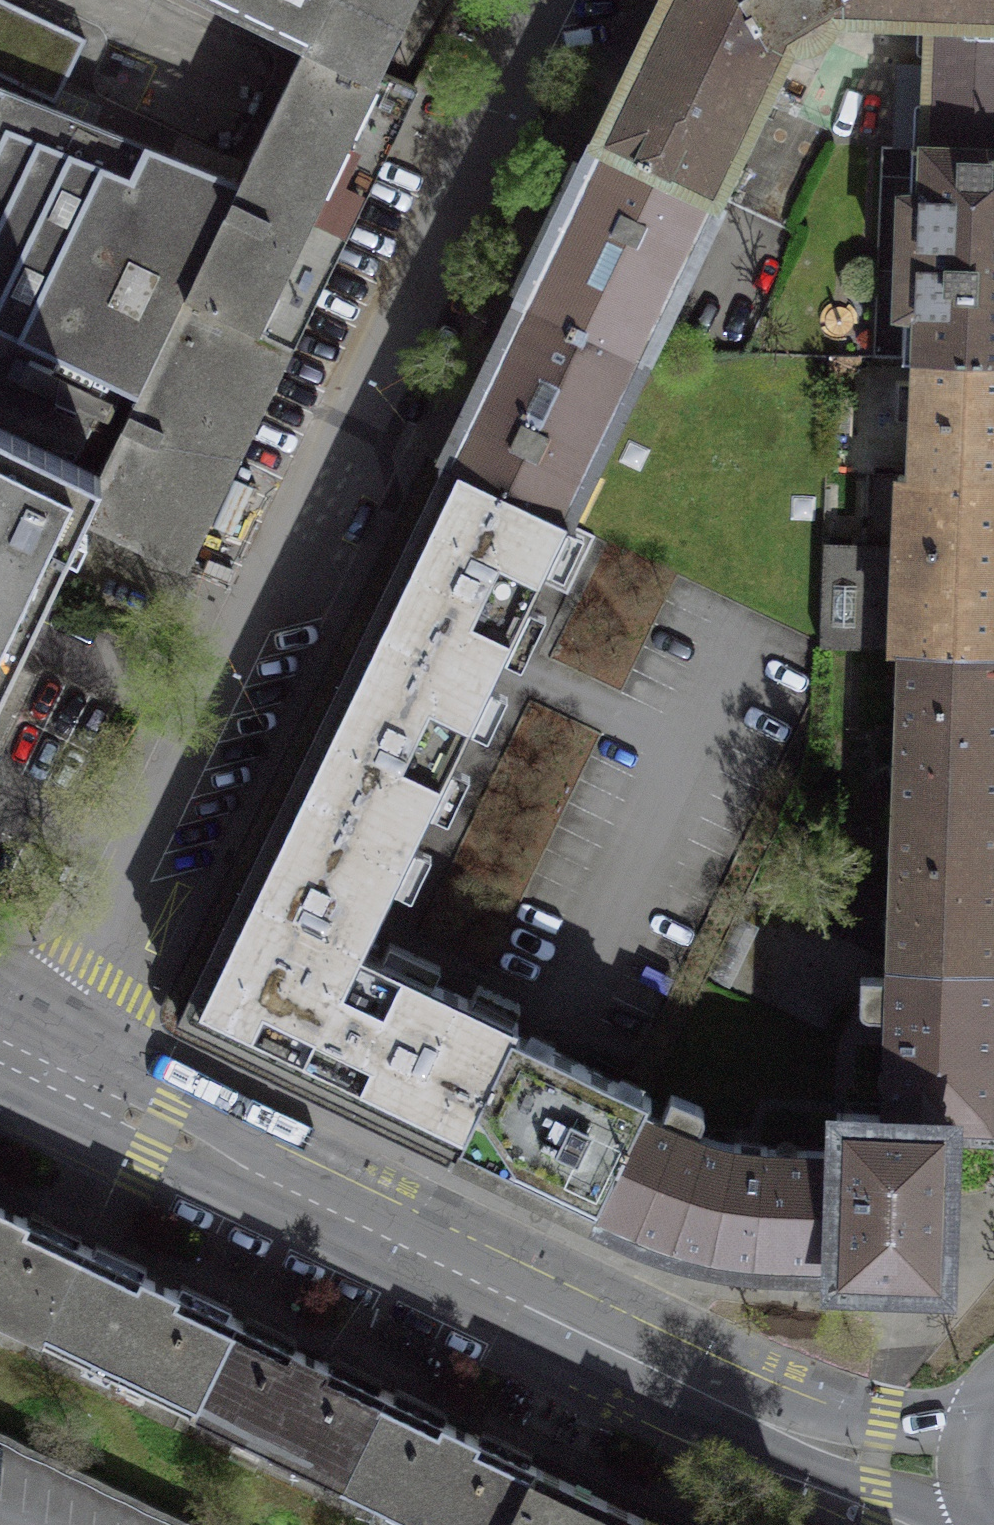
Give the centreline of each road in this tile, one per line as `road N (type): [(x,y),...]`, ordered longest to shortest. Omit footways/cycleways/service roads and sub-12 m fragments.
road 1 (residential): [(56,1056),(284,552),(564,0)]
road 2 (tertiary): [(56,1056),(160,1128),(785,1432),(887,1461),(974,1463)]

